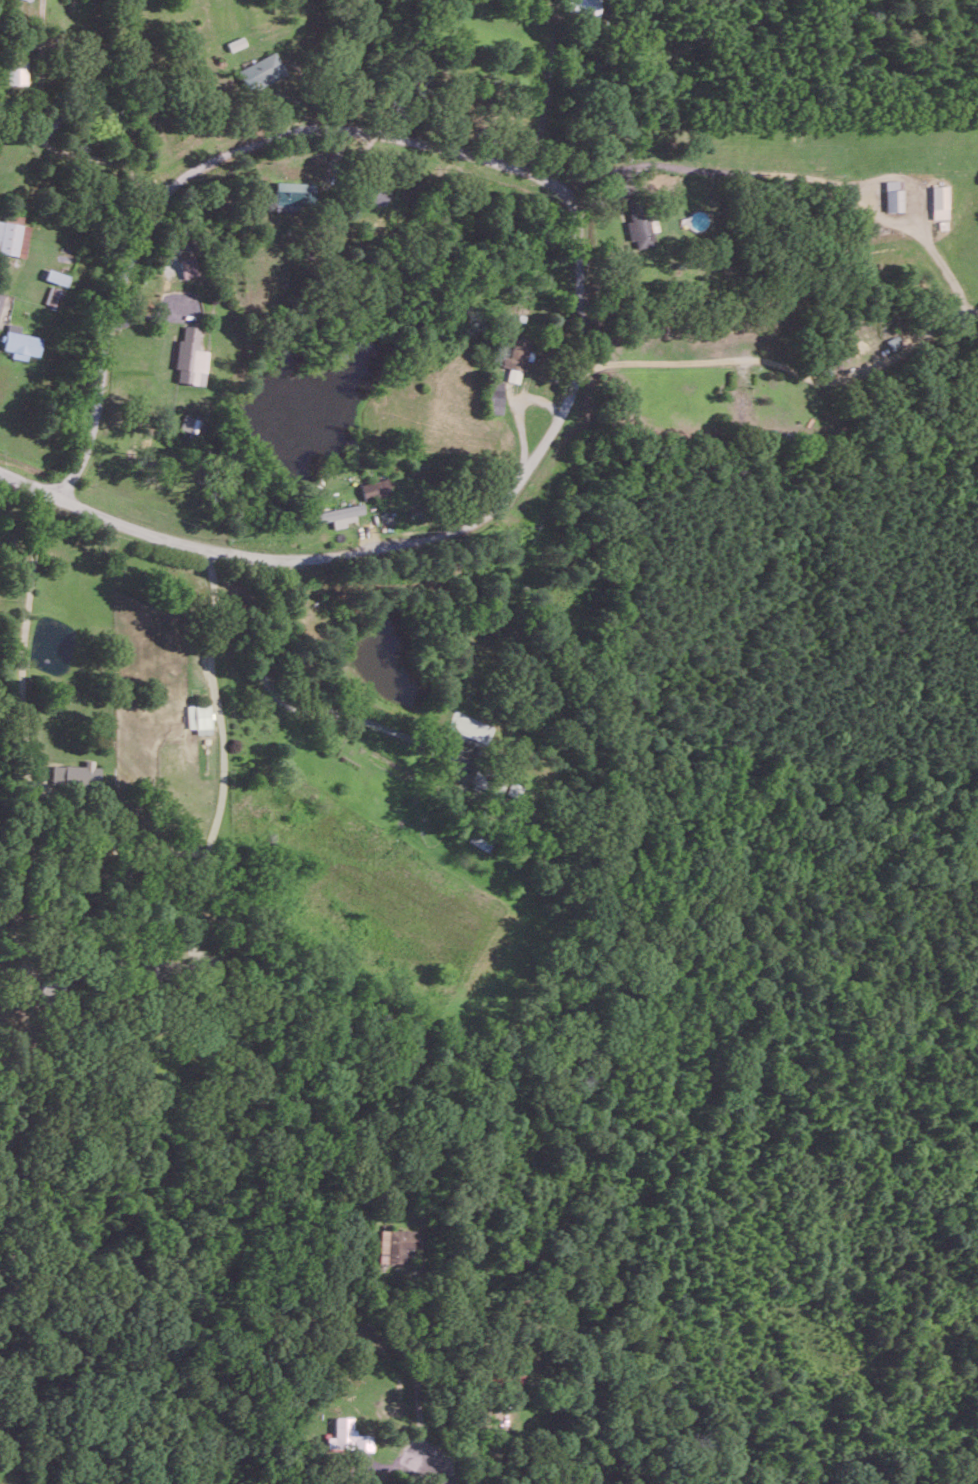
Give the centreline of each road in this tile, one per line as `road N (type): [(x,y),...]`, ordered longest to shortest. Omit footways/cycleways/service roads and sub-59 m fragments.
road 1 (residential): [(65,499),(172,543),(275,560),(393,548),(483,514),(523,478),(573,383),(581,254),(572,200),(500,162),(334,130),(282,133),(206,165),(155,204),(110,304),(94,425),(65,499)]

